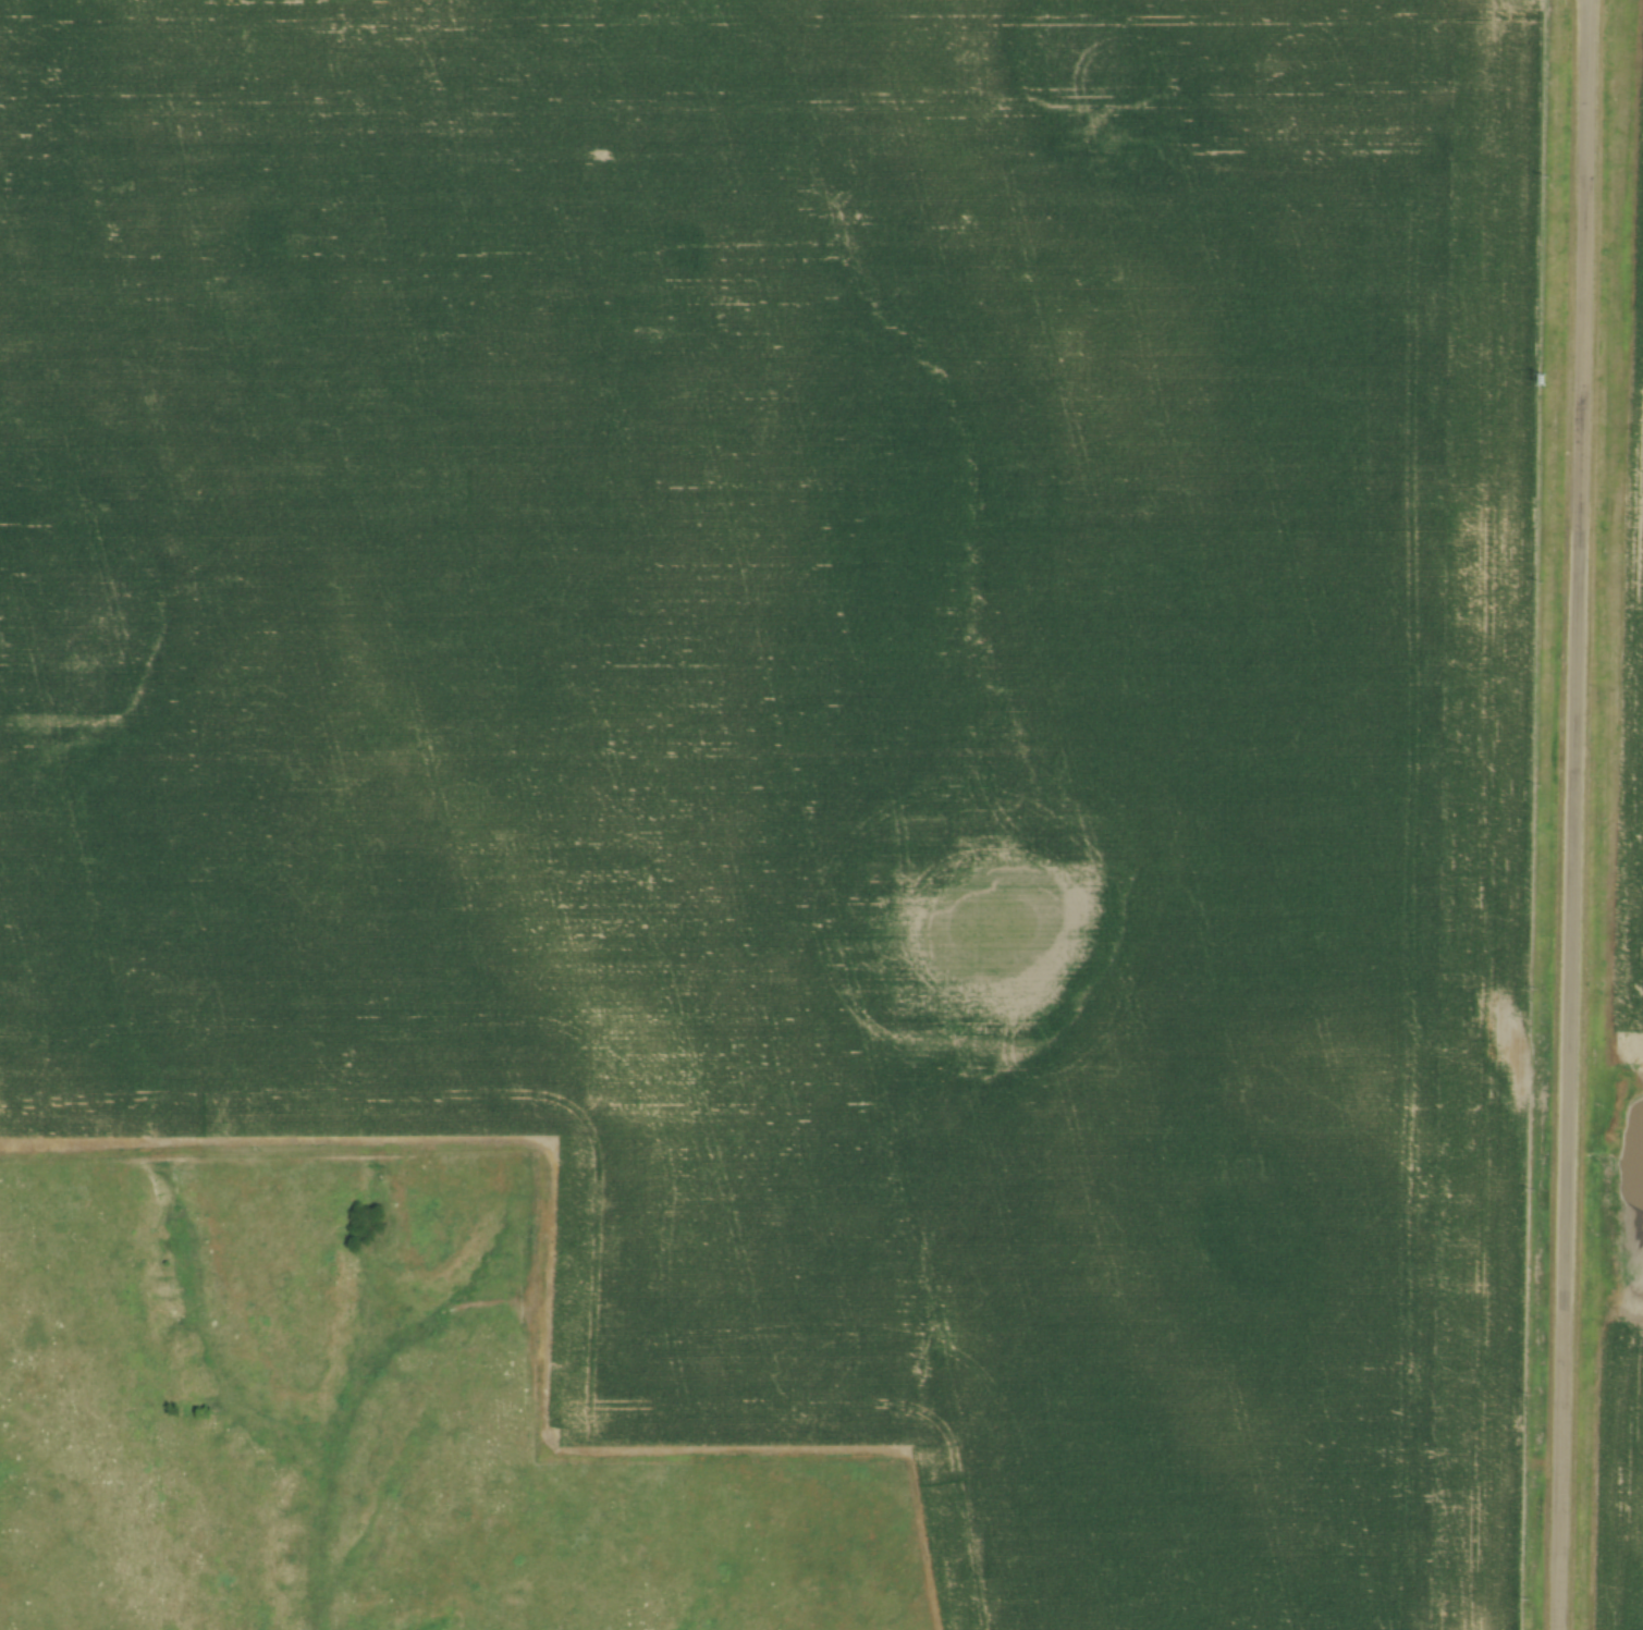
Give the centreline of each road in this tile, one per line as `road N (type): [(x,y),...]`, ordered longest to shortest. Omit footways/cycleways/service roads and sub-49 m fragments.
road 1 (tertiary): [(1557,1629),(1586,0)]

